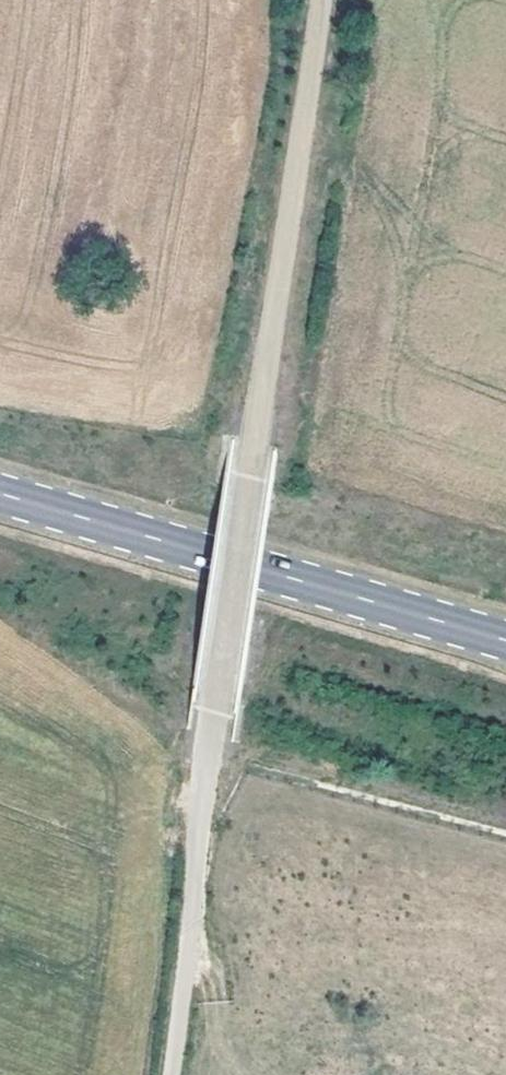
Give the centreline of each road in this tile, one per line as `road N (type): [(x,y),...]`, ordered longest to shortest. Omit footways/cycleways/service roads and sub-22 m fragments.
road 1 (track): [(168,1074),(211,732),(320,0)]
road 2 (primary): [(505,644),(0,497)]

